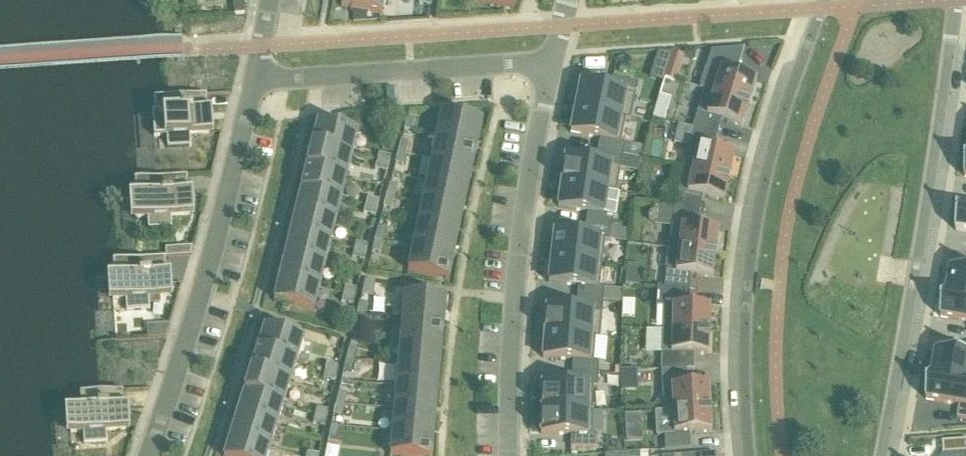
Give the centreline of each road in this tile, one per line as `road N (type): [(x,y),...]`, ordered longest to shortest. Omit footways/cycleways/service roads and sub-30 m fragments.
road 1 (residential): [(751,455),(746,341),(756,229),(774,147),(824,0)]
road 2 (residential): [(881,455),(957,0)]
road 3 (residential): [(553,60),(523,219),(509,455)]
road 4 (residential): [(150,455),(218,236),(255,81)]
road 5 (residential): [(255,81),(553,60)]

